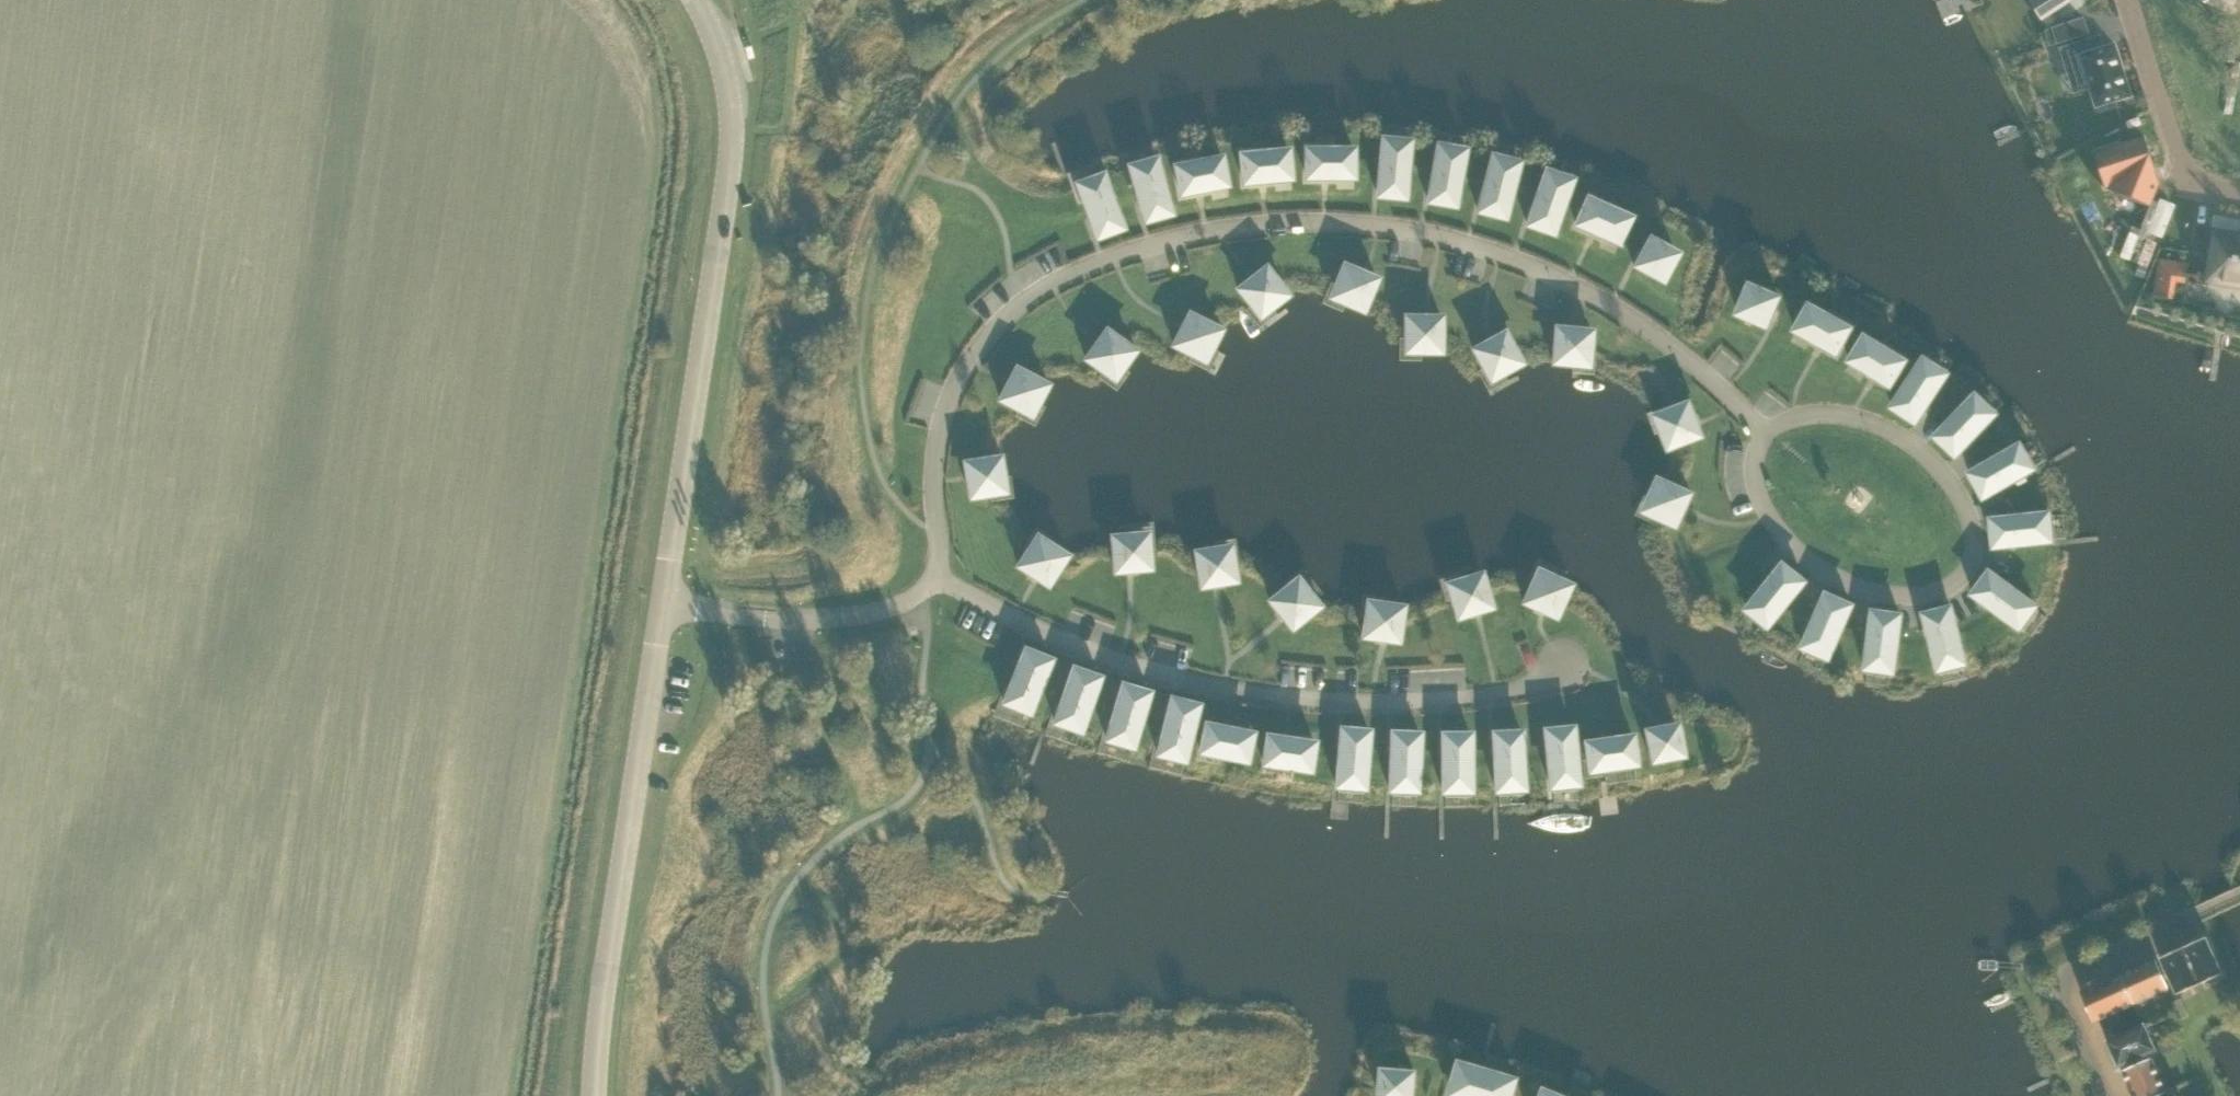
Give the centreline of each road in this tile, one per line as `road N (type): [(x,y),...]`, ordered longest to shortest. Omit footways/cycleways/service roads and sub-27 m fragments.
road 1 (tertiary): [(696,0),(718,42),(734,140),(592,1095)]
road 2 (residential): [(2126,0),(2181,172),(2190,184),(2239,197)]

